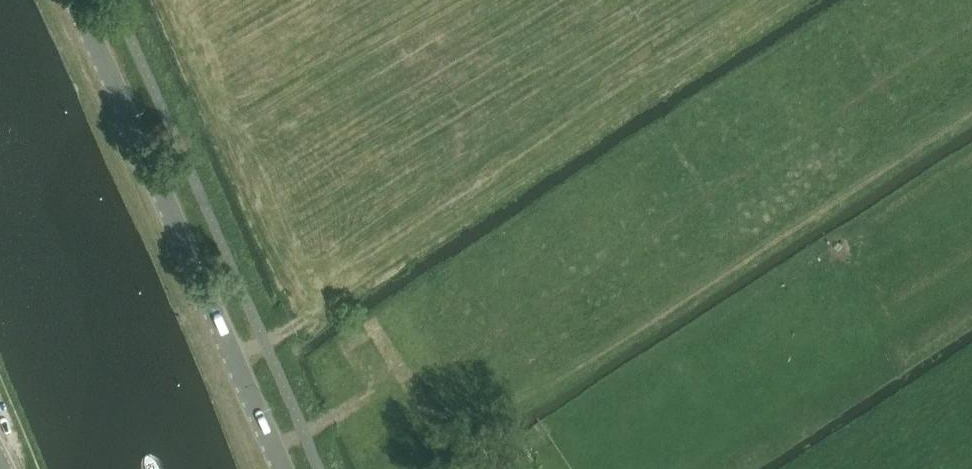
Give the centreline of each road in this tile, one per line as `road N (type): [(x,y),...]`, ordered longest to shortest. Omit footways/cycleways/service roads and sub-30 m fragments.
road 1 (tertiary): [(282,468),(73,0)]

